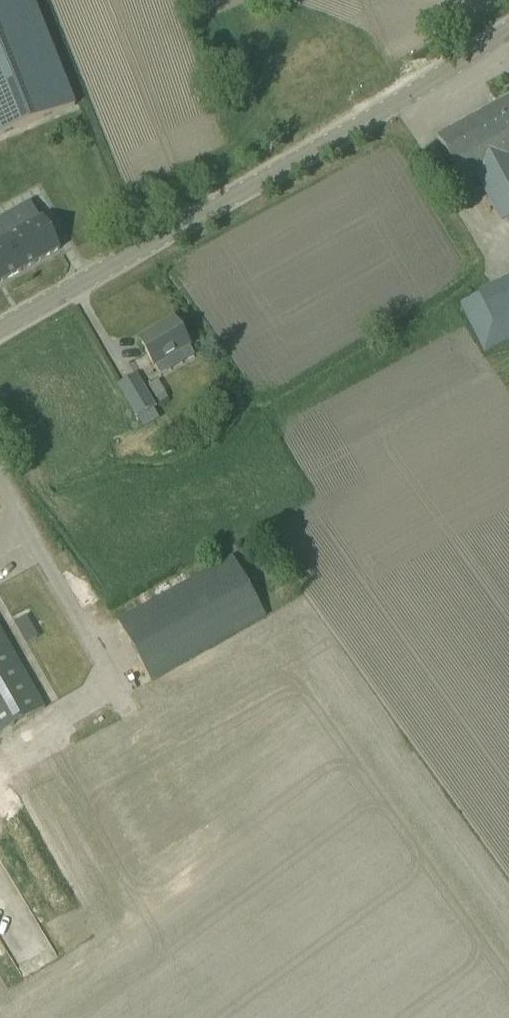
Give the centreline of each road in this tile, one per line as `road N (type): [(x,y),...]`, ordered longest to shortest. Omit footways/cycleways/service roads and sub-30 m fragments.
road 1 (tertiary): [(0,326),(422,85),(508,26)]

